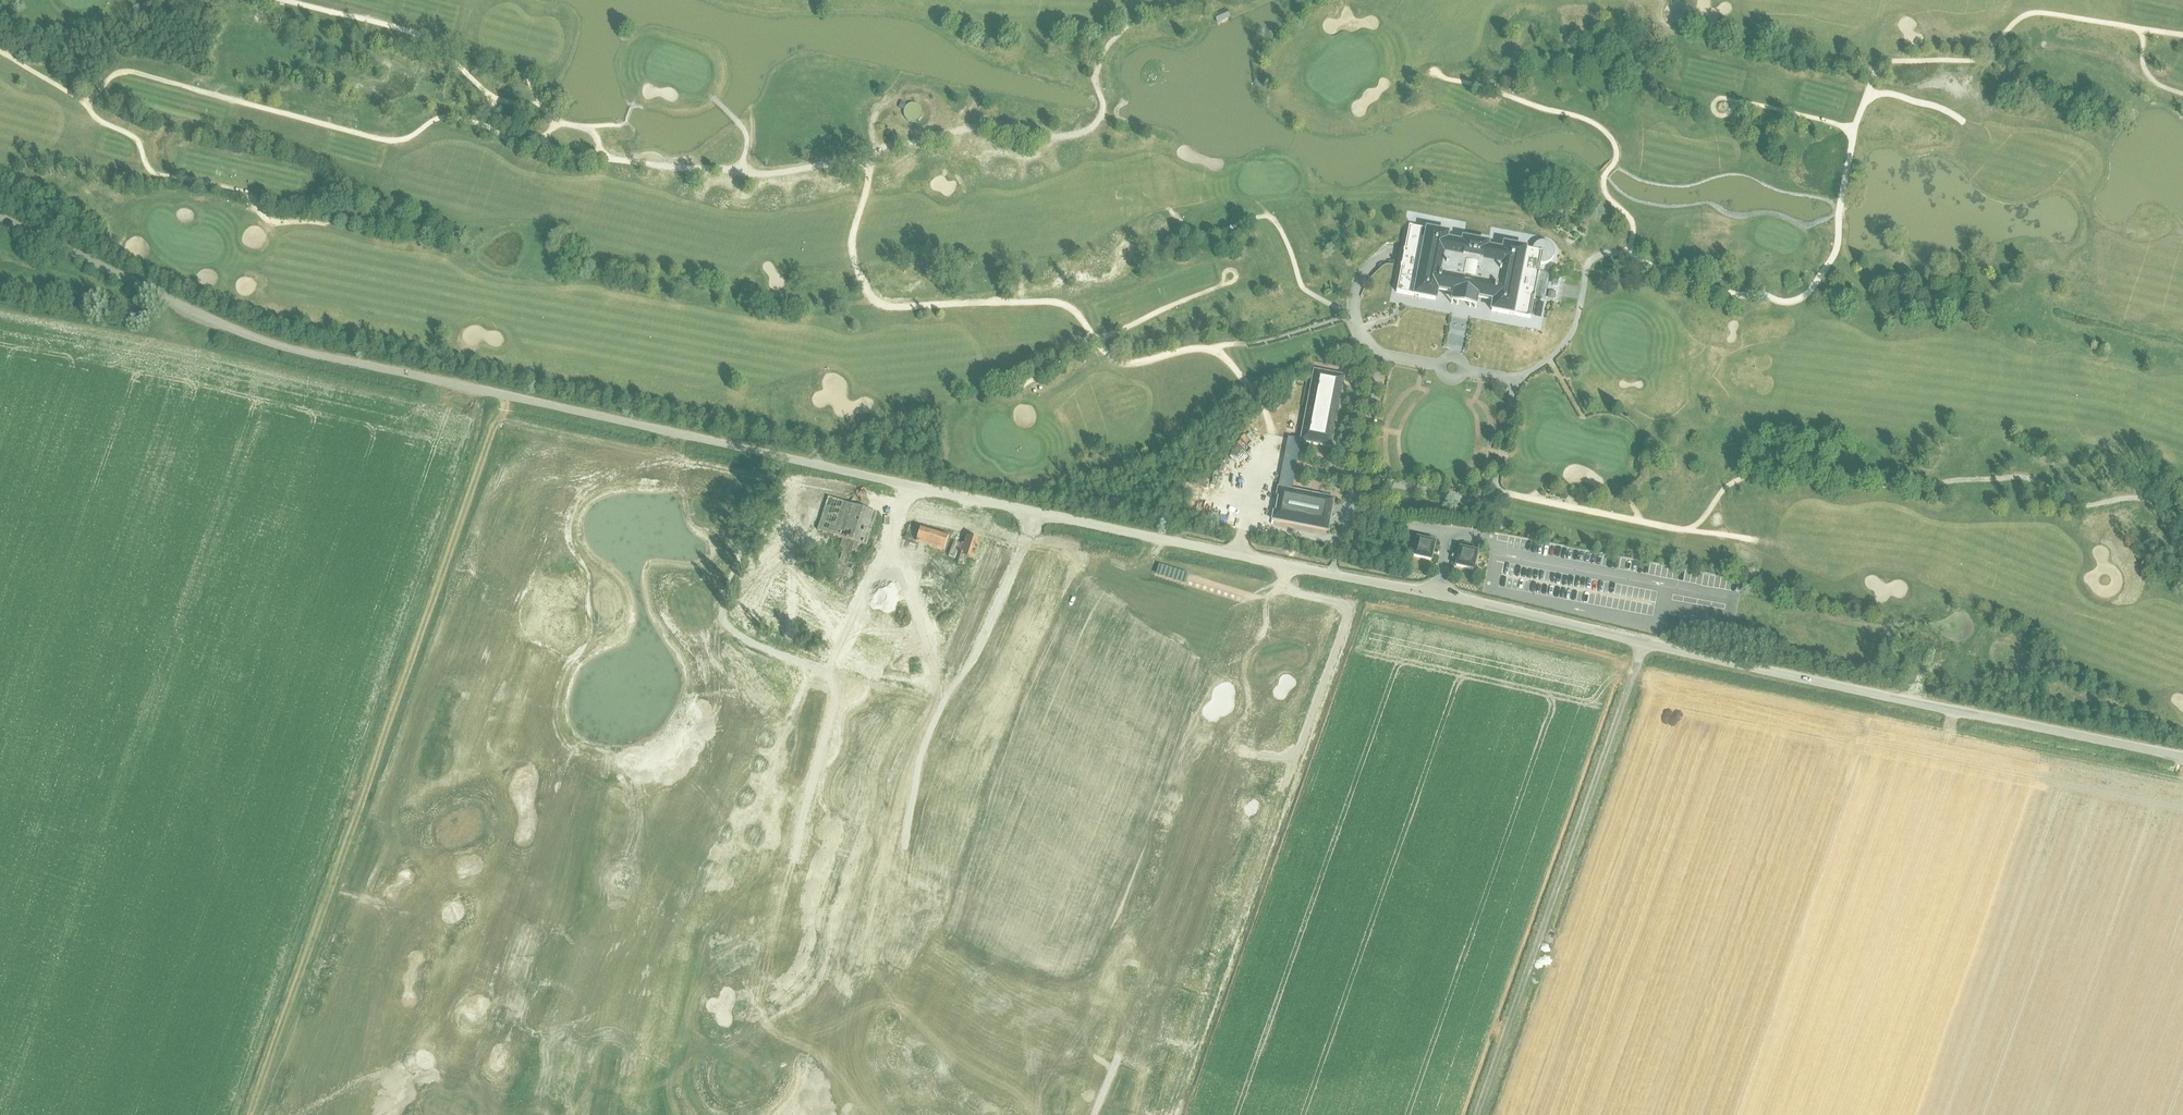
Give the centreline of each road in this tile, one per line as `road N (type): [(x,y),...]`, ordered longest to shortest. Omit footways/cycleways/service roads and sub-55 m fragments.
road 1 (unclassified): [(1642,643),(303,353),(197,313),(0,218)]
road 2 (unclassified): [(2182,756),(1642,643)]
road 3 (unclassified): [(1476,1114),(1642,643)]

